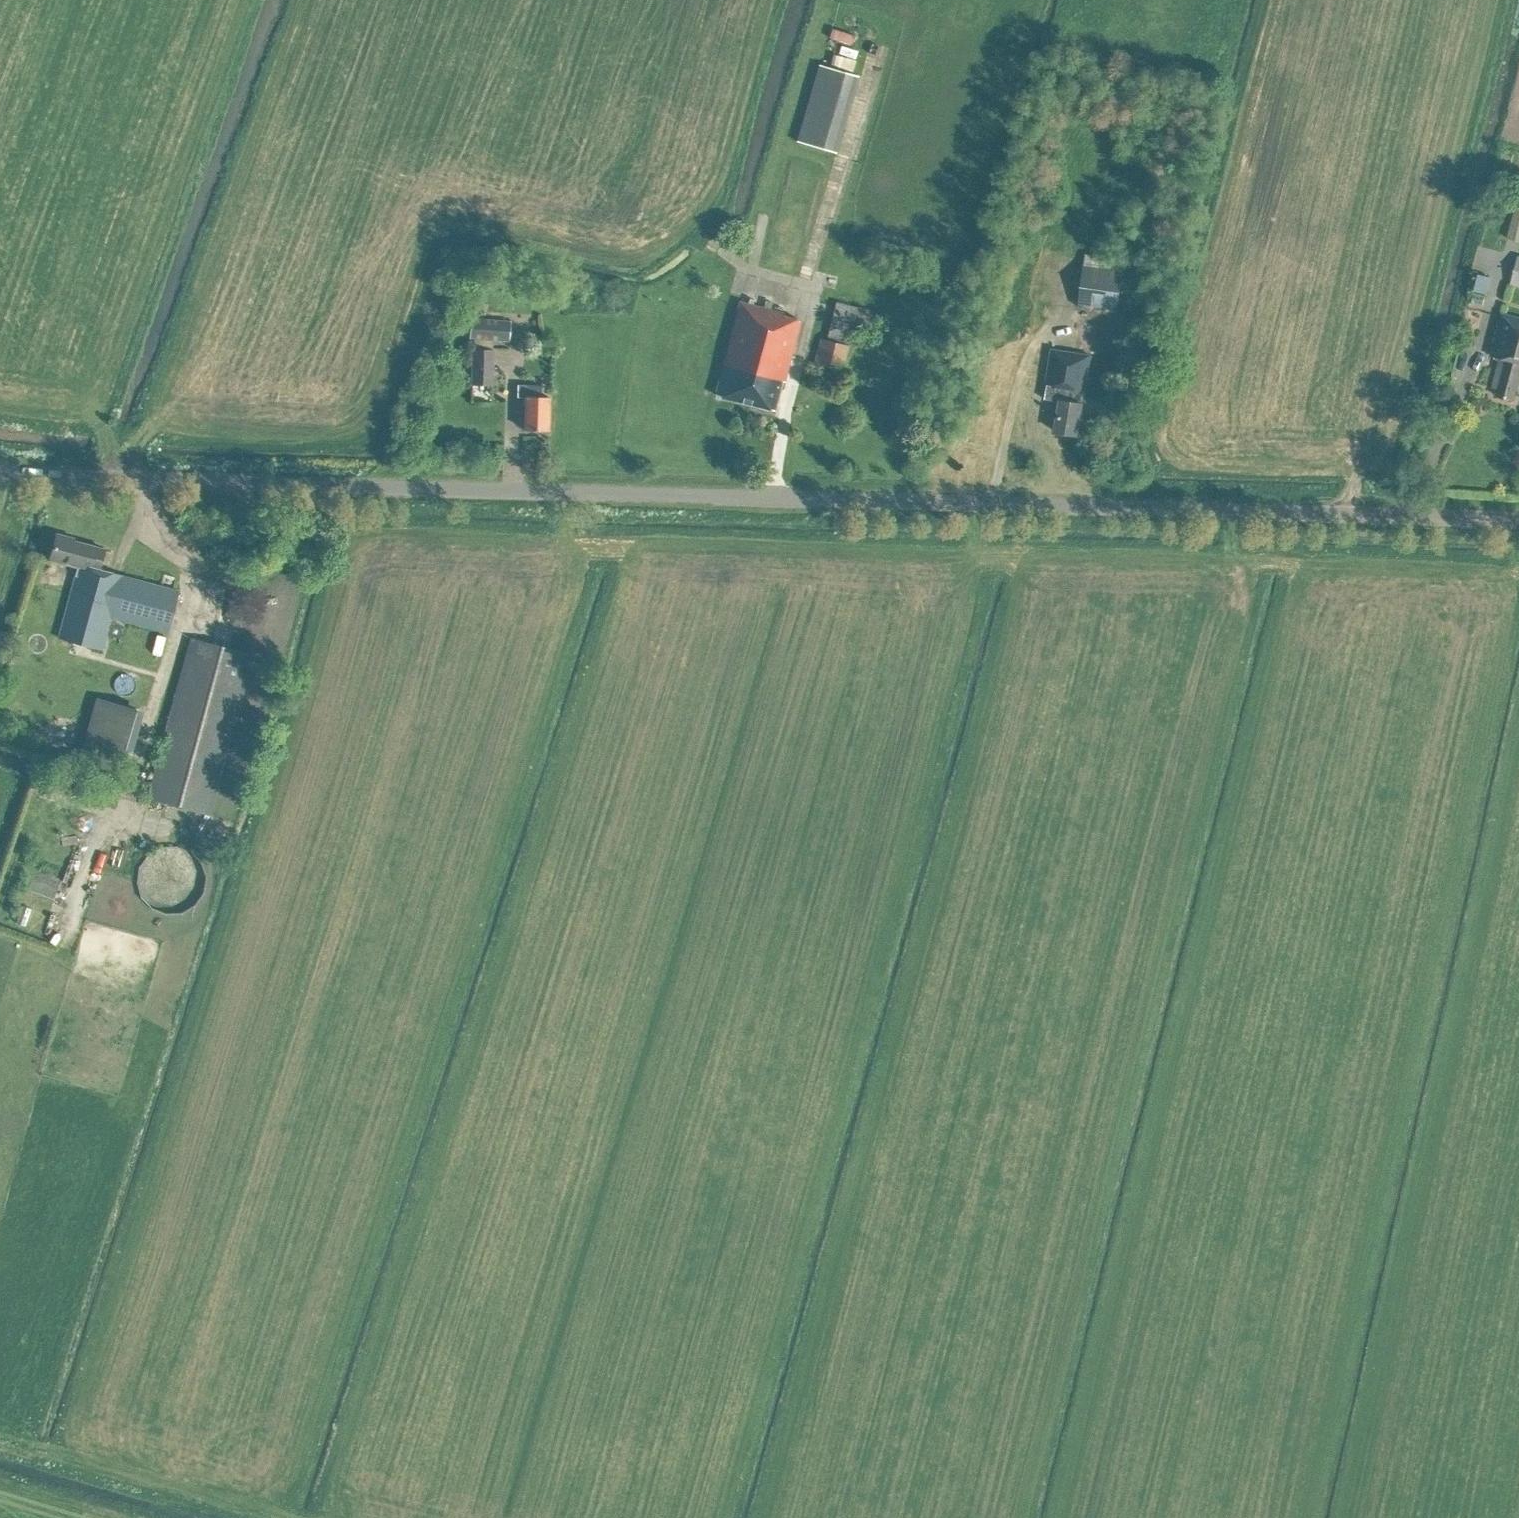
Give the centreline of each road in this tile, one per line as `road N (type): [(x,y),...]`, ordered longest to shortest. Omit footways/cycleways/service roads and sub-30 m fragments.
road 1 (unclassified): [(1518,519),(0,474)]

